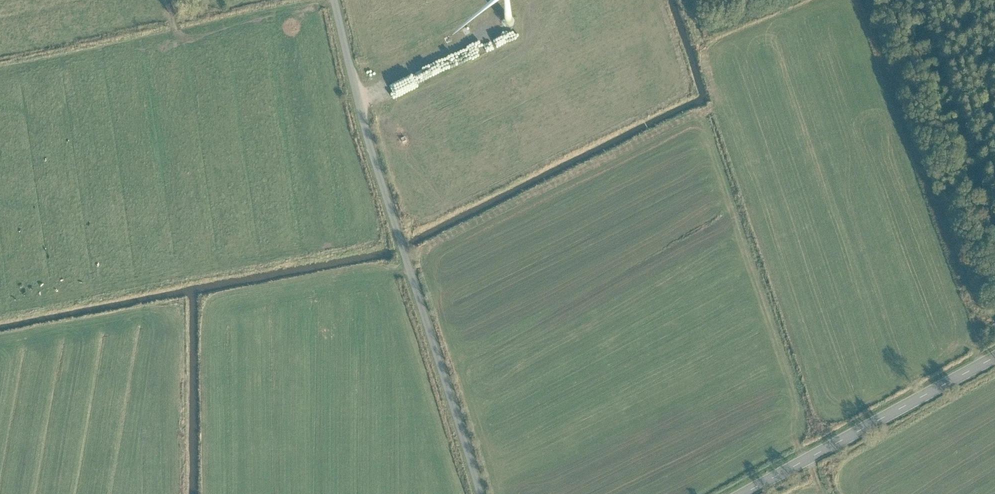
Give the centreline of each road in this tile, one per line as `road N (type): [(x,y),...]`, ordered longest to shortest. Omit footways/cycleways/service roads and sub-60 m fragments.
road 1 (unclassified): [(333,0),(372,163),(478,493)]
road 2 (tertiary): [(745,493),(994,359)]

